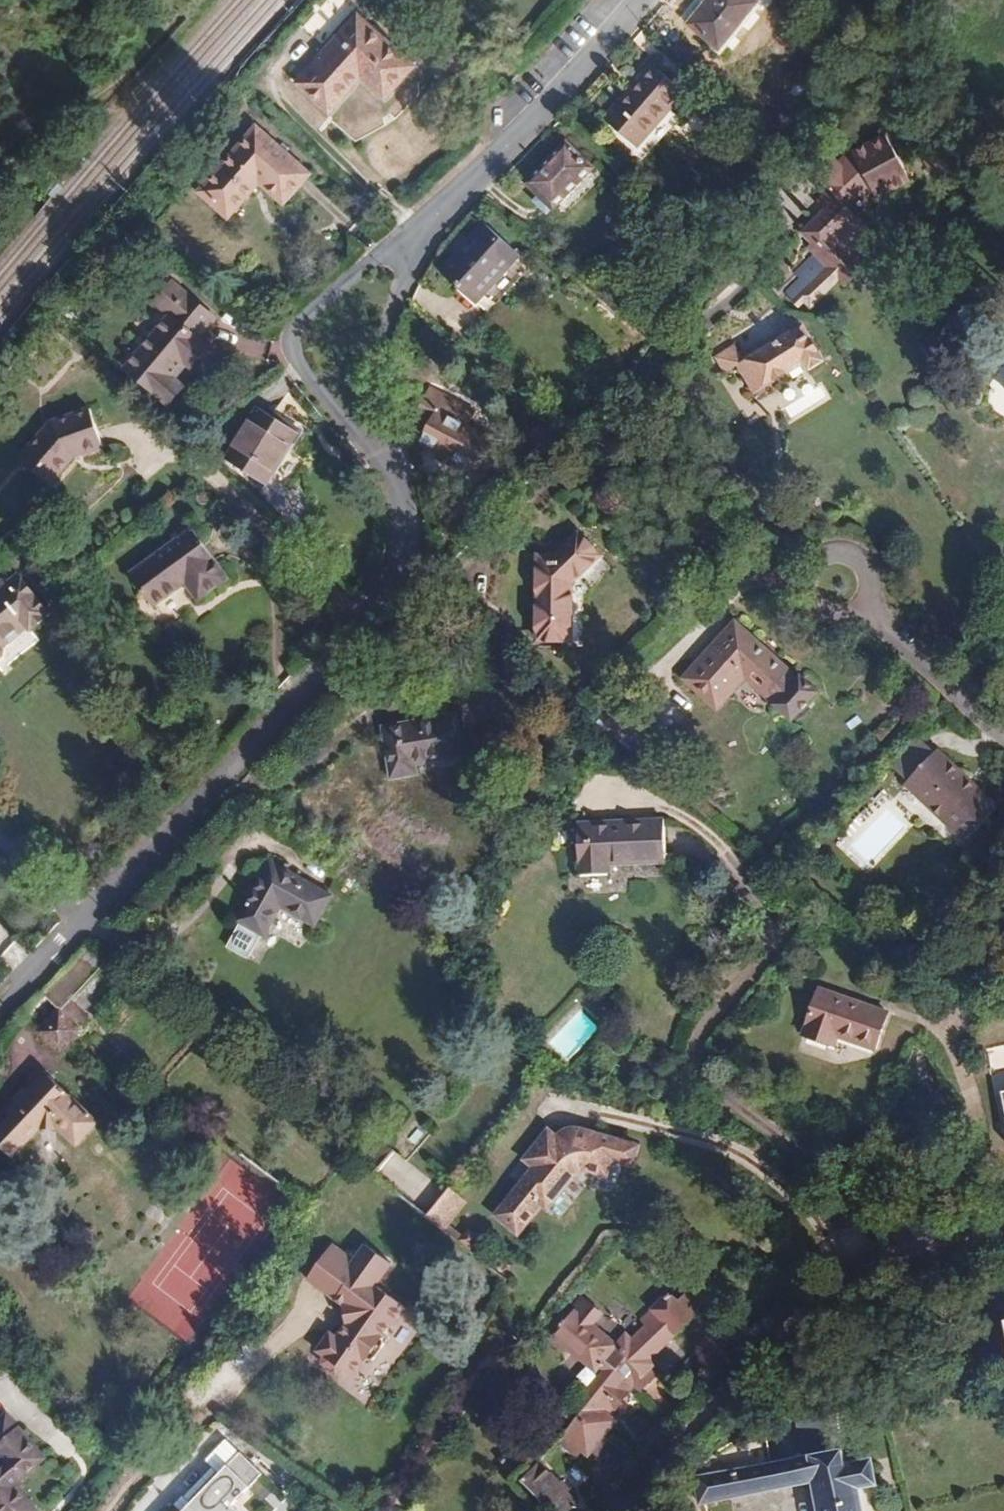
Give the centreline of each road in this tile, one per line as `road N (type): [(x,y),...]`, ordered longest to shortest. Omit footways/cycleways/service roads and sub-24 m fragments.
road 1 (residential): [(0,1013),(372,621),(401,570),(406,507)]
road 2 (residential): [(652,1510),(731,1388),(1003,1246)]
road 3 (residential): [(418,235),(381,254),(295,333),(295,358),(406,507)]
road 4 (residential): [(418,235),(643,0)]
road 5 (residential): [(406,507),(400,292),(418,235)]
road 6 (residential): [(863,605),(1003,729)]

